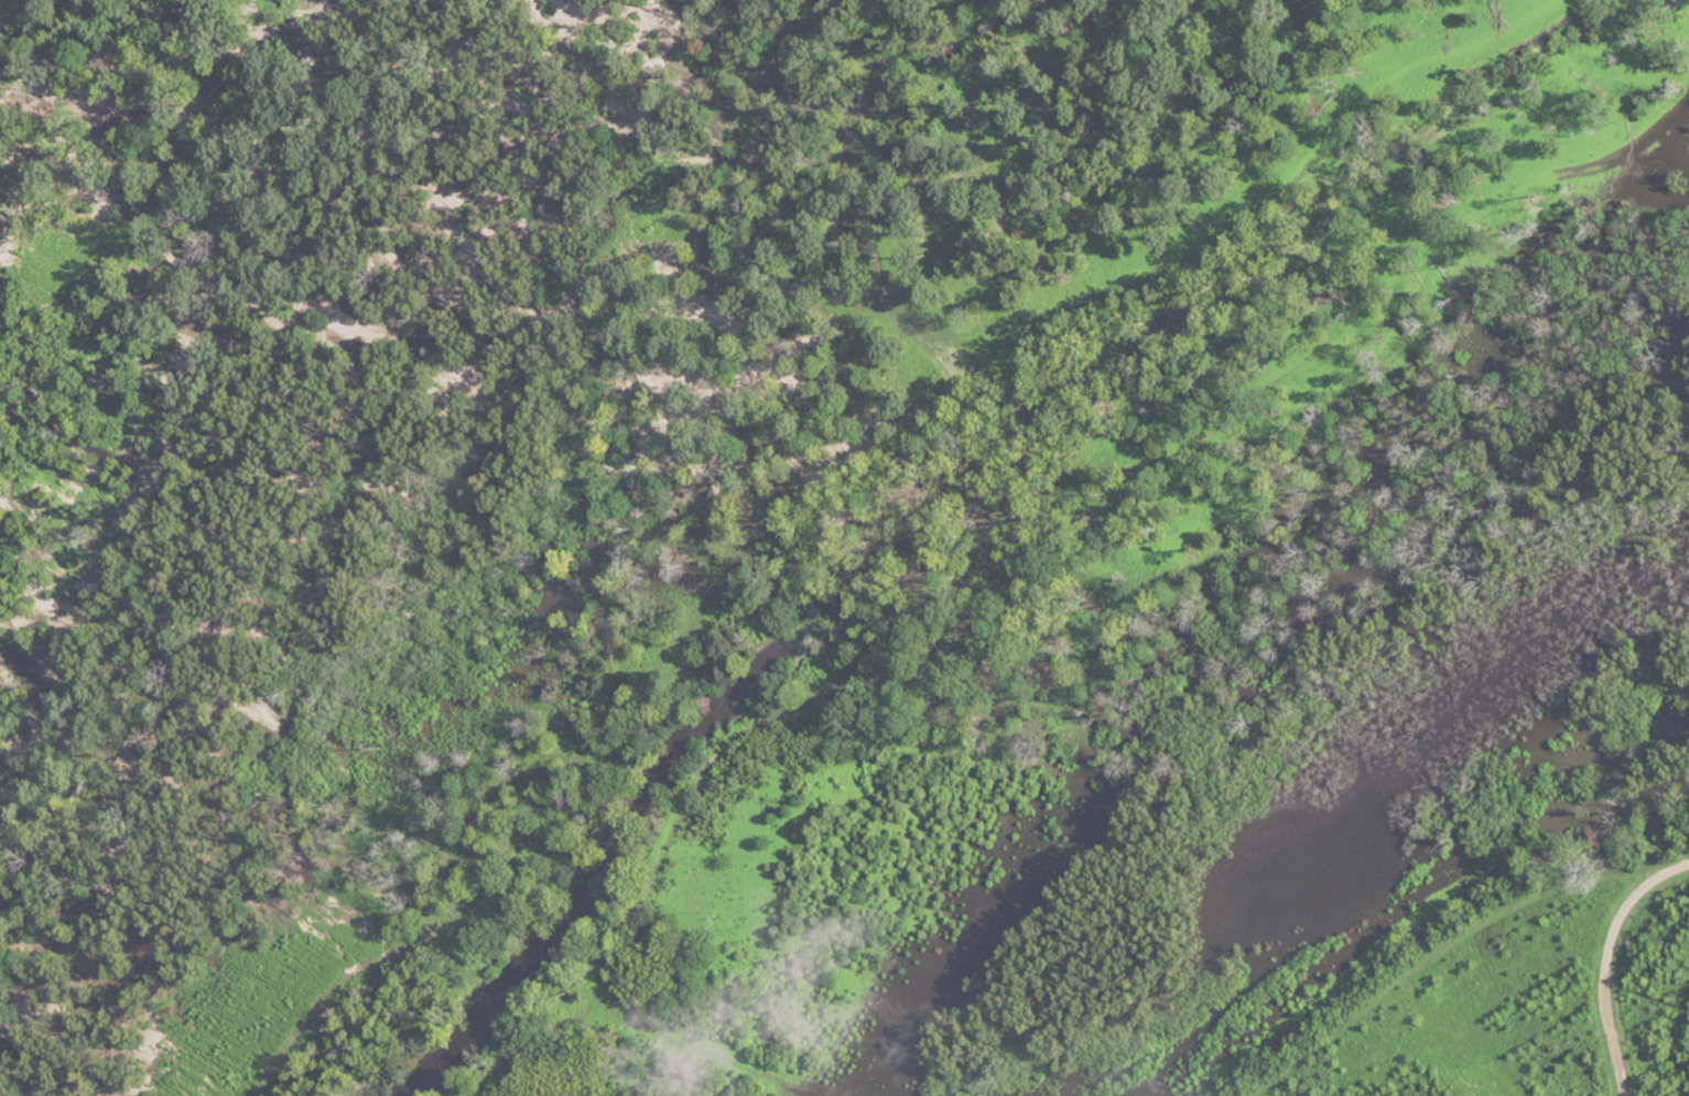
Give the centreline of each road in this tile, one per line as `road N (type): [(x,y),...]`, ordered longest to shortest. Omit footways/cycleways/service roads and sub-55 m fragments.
road 1 (residential): [(1620,1095),(1602,995),(1609,933),(1652,876),(1688,866)]

